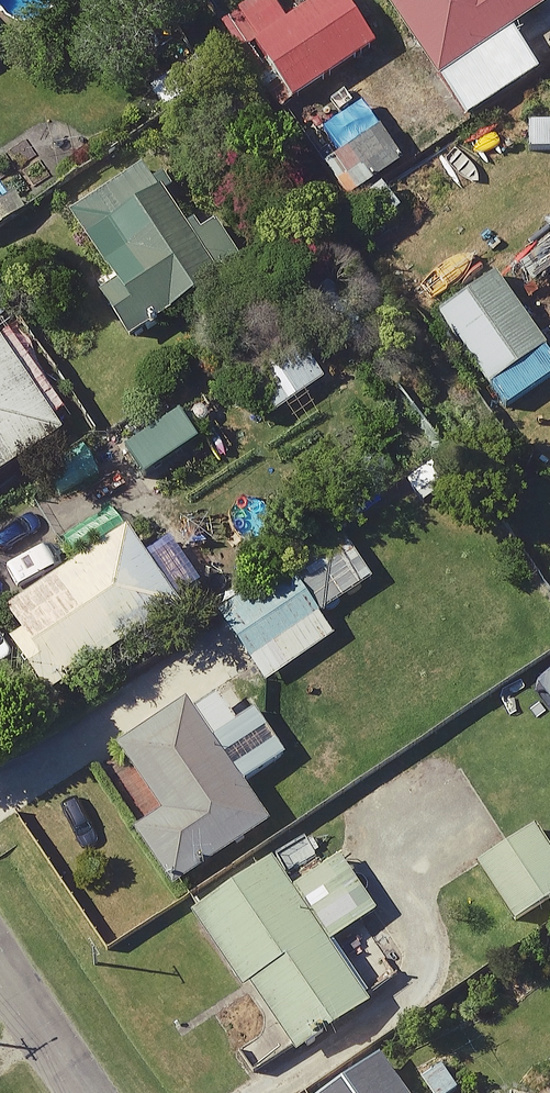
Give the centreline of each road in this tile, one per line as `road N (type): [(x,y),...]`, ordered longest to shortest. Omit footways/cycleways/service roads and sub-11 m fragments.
road 1 (residential): [(0,967),(86,1092)]

